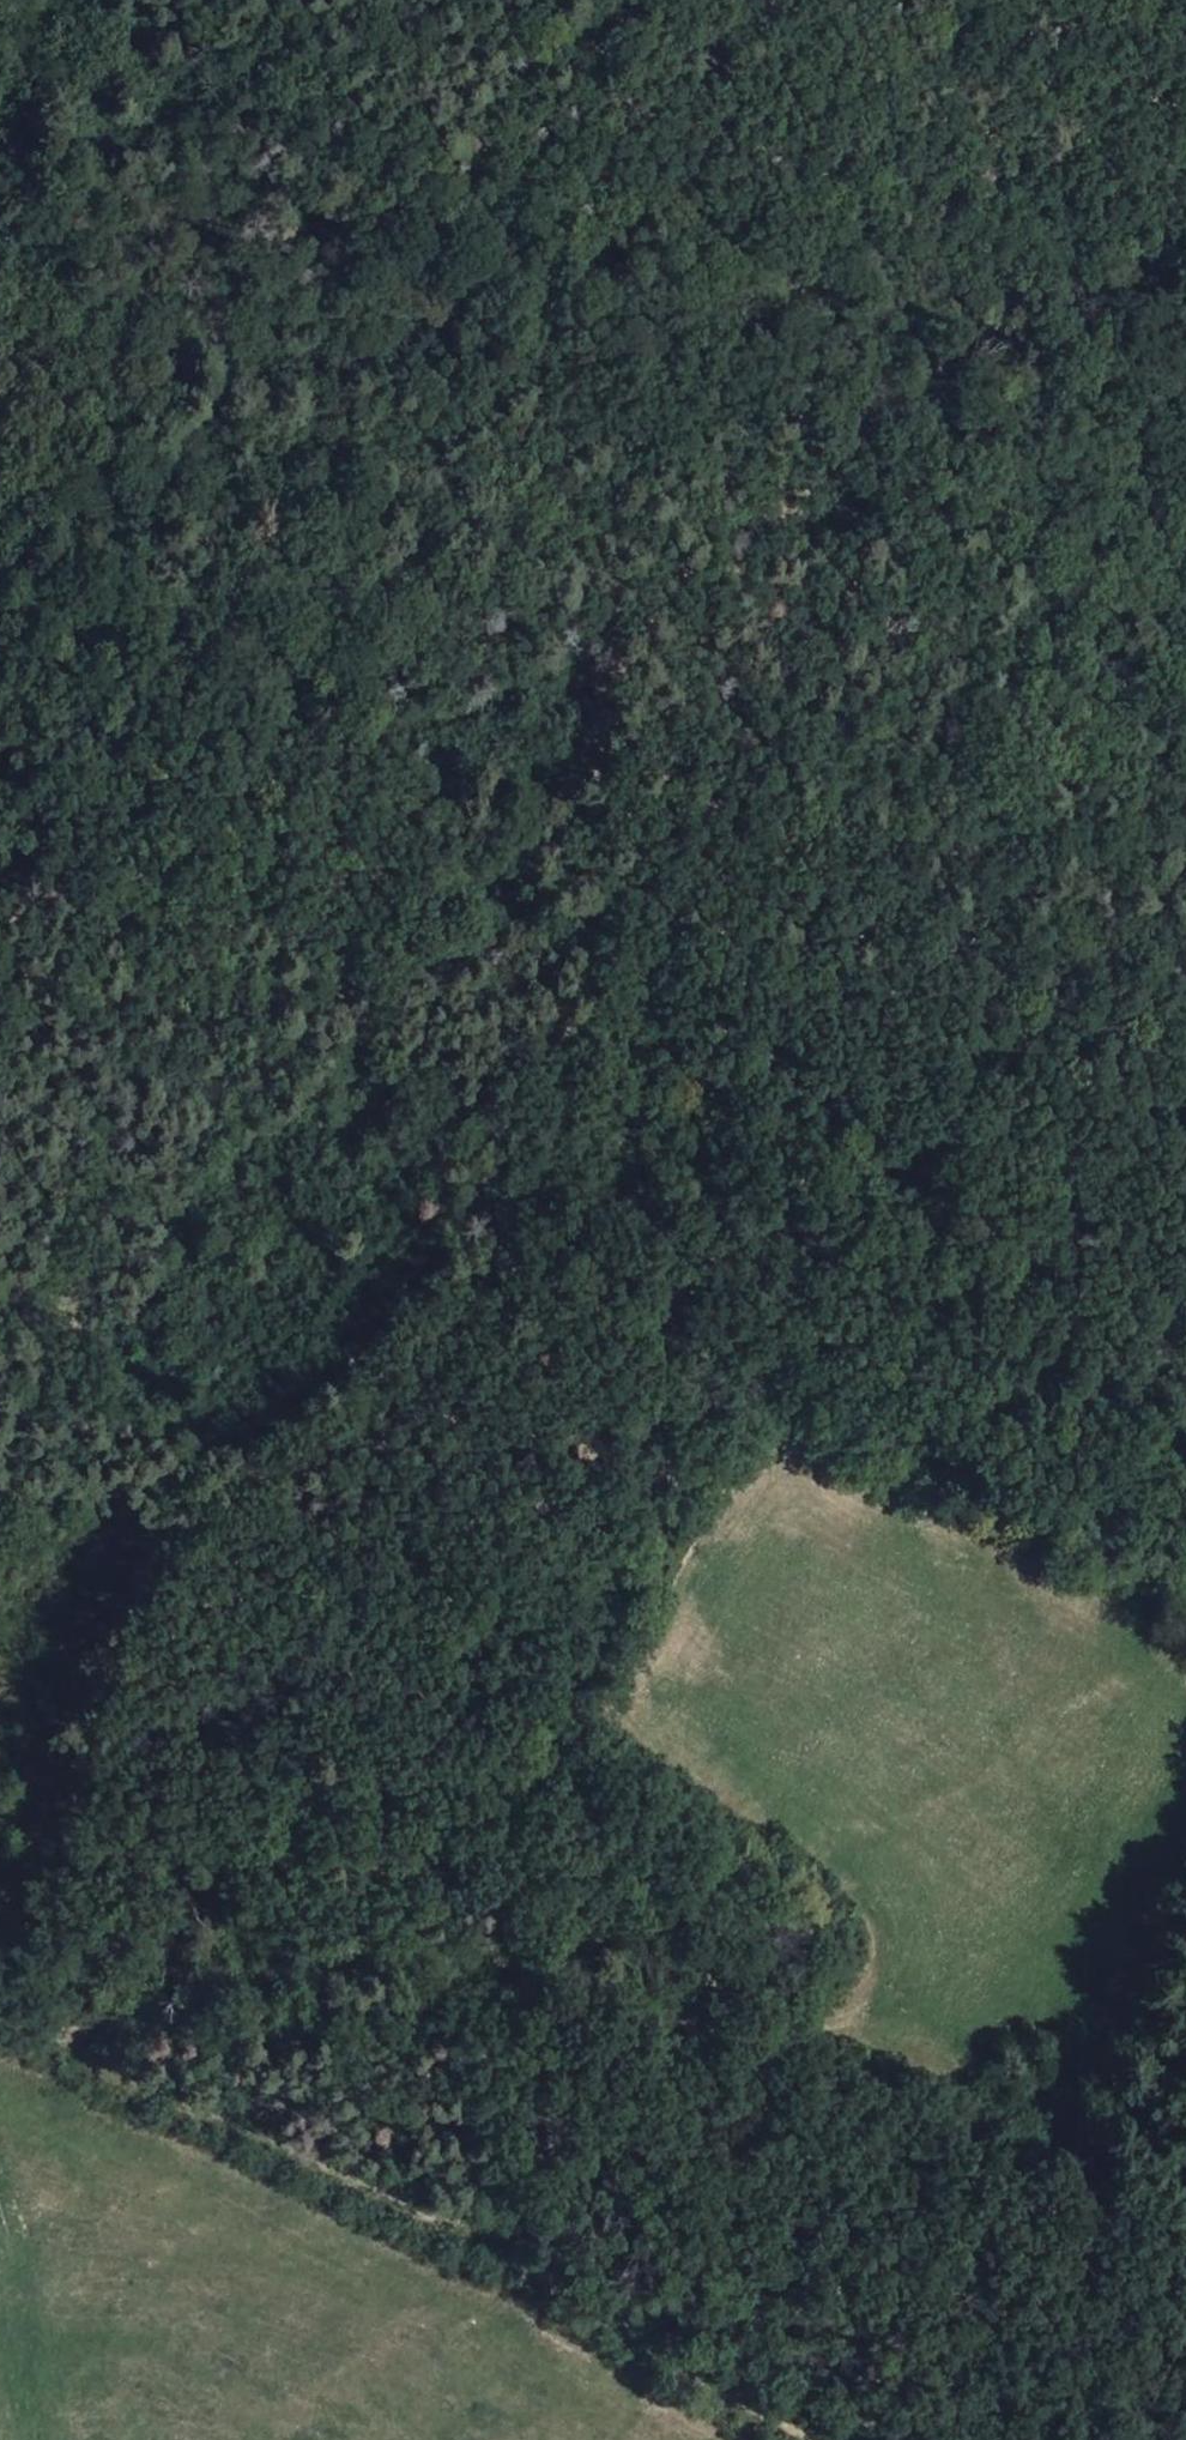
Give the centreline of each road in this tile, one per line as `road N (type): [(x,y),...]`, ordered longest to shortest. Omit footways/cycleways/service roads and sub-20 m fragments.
road 1 (track): [(0,1499),(231,1479),(300,1456),(342,1422),(451,1298),(566,1121),(587,1026),(622,455),(620,422),(607,397),(558,344),(547,319),(547,264),(656,166),(757,0)]
road 2 (track): [(807,2439),(514,2258),(113,2080),(0,2019)]

